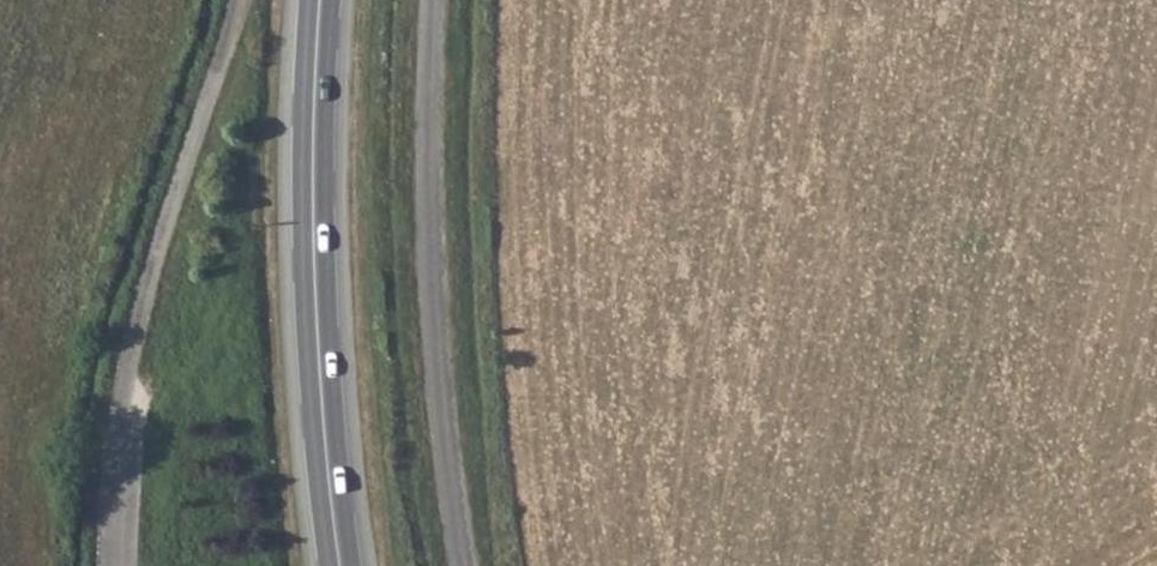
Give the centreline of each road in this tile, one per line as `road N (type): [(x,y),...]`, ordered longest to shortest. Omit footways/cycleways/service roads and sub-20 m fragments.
road 1 (primary): [(320,0),(313,258),(342,565)]

